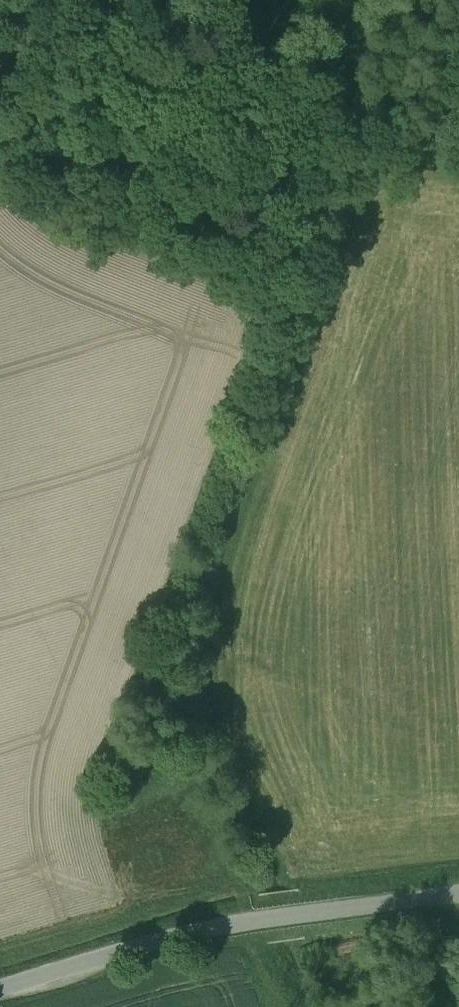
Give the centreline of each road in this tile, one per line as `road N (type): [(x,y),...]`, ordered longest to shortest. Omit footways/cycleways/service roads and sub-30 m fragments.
road 1 (tertiary): [(0,990),(206,931),(458,894)]

